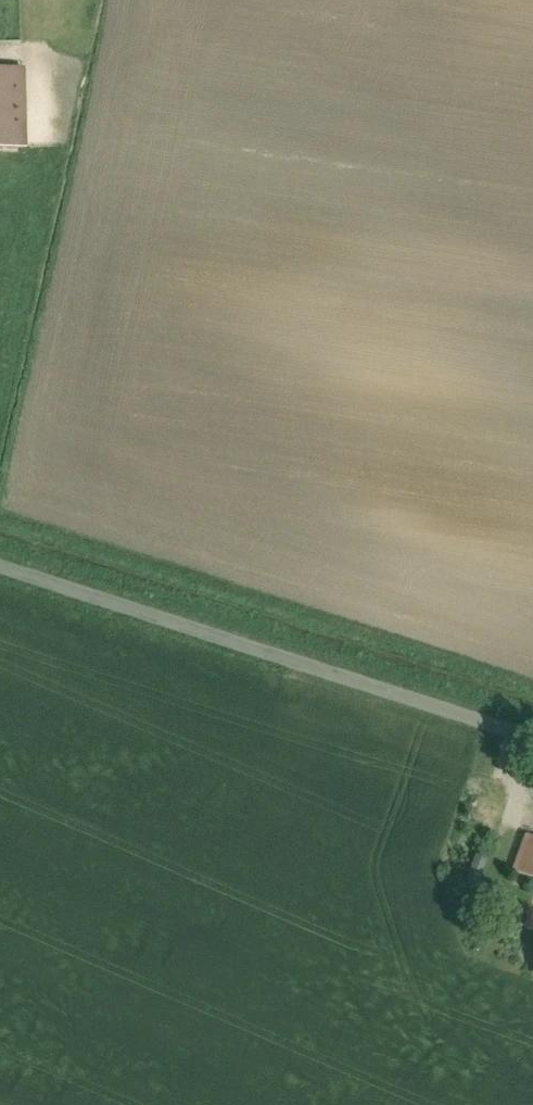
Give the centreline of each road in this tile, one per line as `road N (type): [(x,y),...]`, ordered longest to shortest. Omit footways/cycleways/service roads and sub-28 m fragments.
road 1 (residential): [(532,737),(0,565)]

